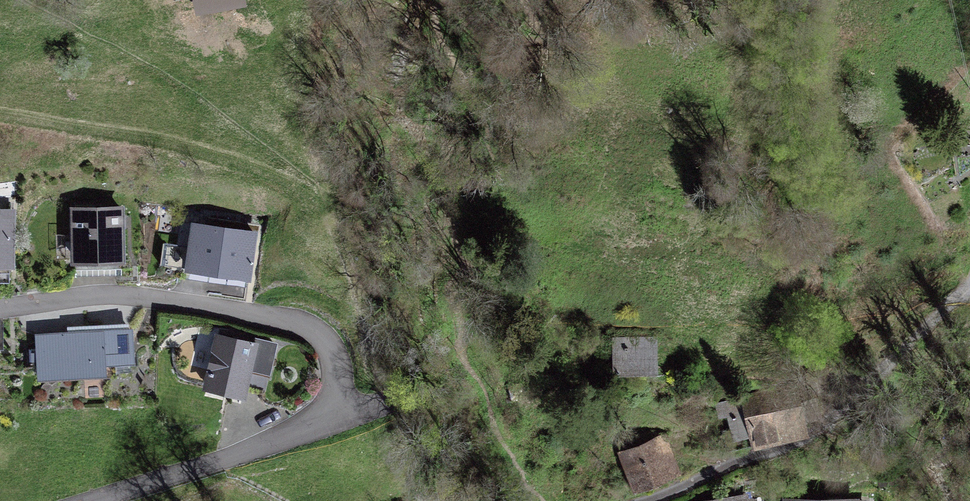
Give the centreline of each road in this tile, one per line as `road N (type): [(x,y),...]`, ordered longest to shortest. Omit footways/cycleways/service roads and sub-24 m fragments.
road 1 (unclassified): [(97,500),(289,438),(340,397),(346,375),(338,349),(317,330),(270,315),(114,293),(0,305)]

